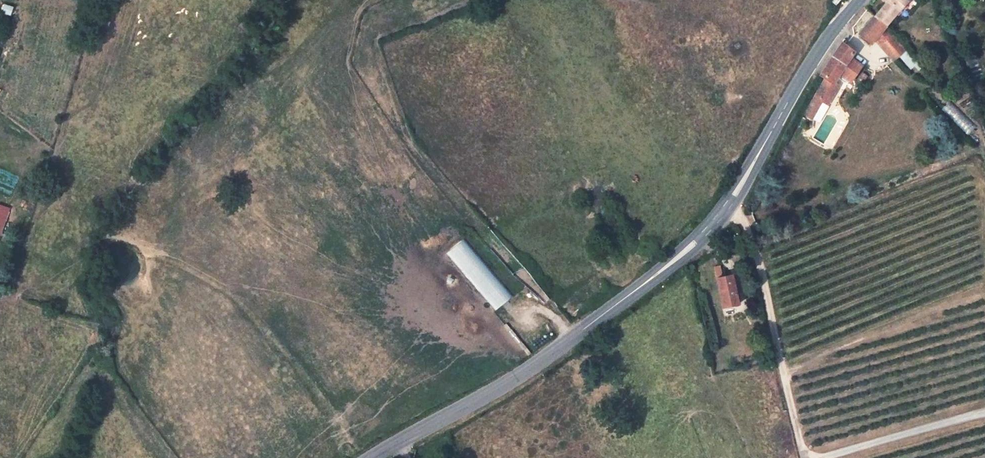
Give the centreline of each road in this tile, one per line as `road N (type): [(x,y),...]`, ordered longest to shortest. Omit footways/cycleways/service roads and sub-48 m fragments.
road 1 (tertiary): [(863,0),(731,203),(689,253),(538,361),(374,457)]
road 2 (track): [(802,457),(749,233),(731,203)]

